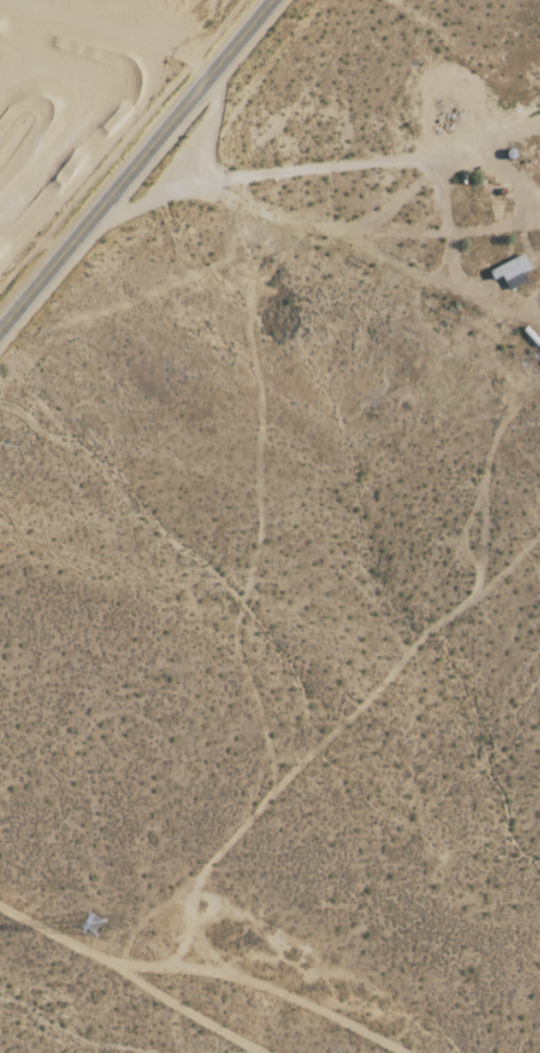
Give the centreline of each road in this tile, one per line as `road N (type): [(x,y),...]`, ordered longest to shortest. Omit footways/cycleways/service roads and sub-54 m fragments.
road 1 (tertiary): [(0,332),(273,0)]
road 2 (track): [(93,219),(231,174),(473,141)]
road 3 (track): [(104,961),(243,978),(407,1052)]
road 4 (track): [(0,906),(262,1052)]

